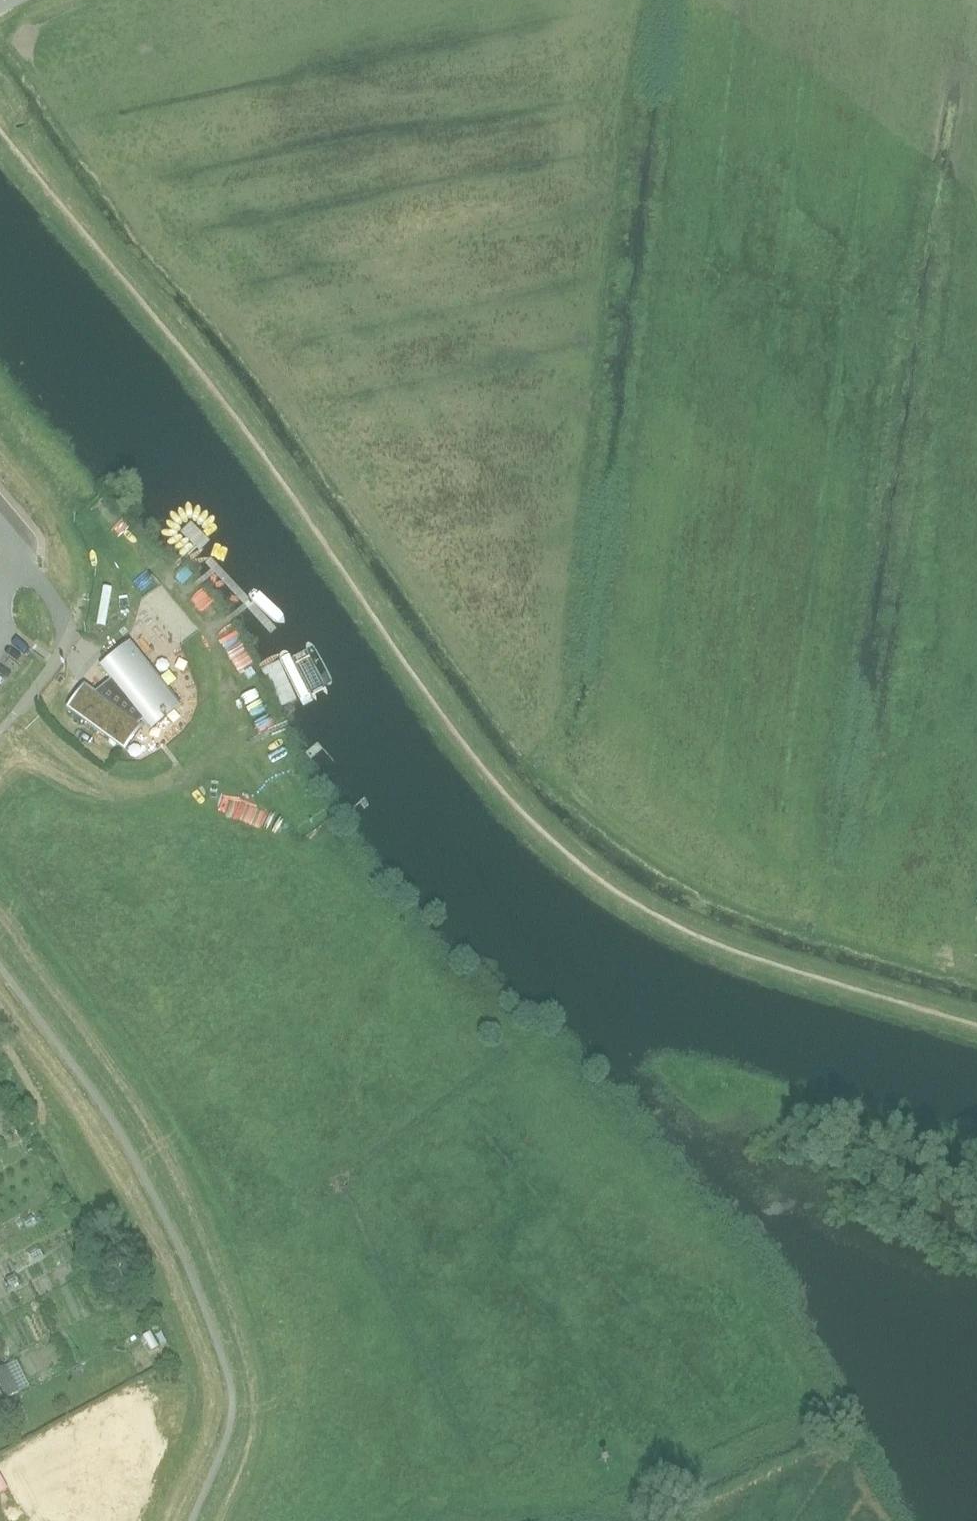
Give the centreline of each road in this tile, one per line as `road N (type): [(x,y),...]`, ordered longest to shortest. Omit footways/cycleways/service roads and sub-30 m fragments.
road 1 (unclassified): [(16,712),(56,663),(65,634),(53,599),(16,567)]

